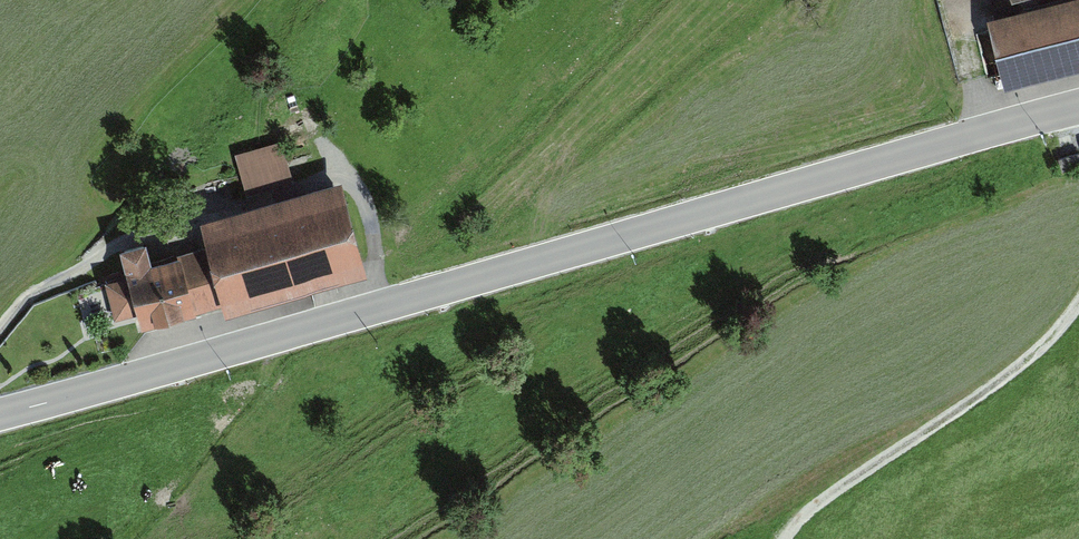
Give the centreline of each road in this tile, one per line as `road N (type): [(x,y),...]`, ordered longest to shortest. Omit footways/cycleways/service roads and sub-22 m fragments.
road 1 (tertiary): [(1078,106),(0,414)]
road 2 (track): [(784,538),(1025,361),(1078,302)]
road 3 (track): [(234,185),(201,190),(39,298),(0,344)]

